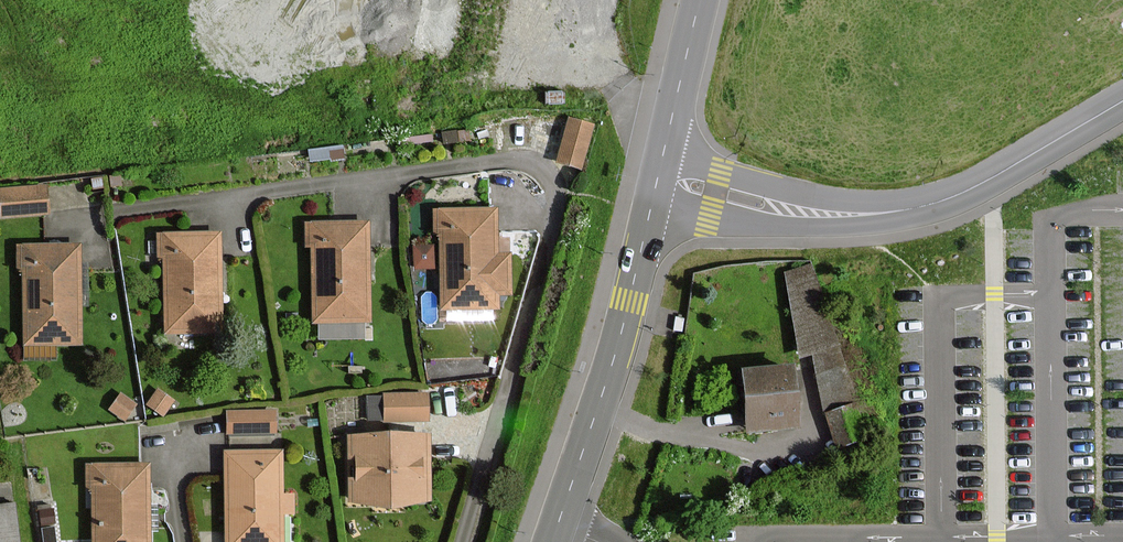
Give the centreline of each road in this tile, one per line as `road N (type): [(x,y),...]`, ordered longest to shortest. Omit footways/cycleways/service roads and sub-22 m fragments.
road 1 (tertiary): [(650,209),(599,407),(551,541)]
road 2 (unclassified): [(879,214),(959,195),(1122,101)]
road 3 (unclassified): [(650,209),(783,228),(879,214)]
road 4 (unclassified): [(879,214),(750,185),(665,151)]
road 5 (tertiary): [(700,0),(665,151)]

